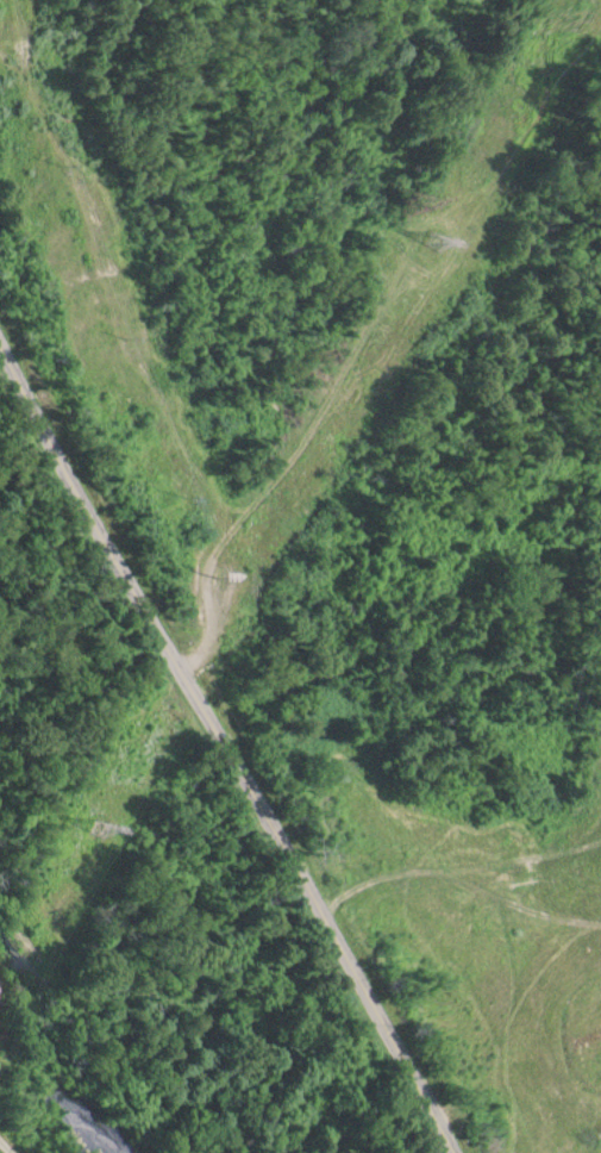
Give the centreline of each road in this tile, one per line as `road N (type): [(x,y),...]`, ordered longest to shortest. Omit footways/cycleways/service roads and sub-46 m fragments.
road 1 (tertiary): [(0,340),(454,1152)]

